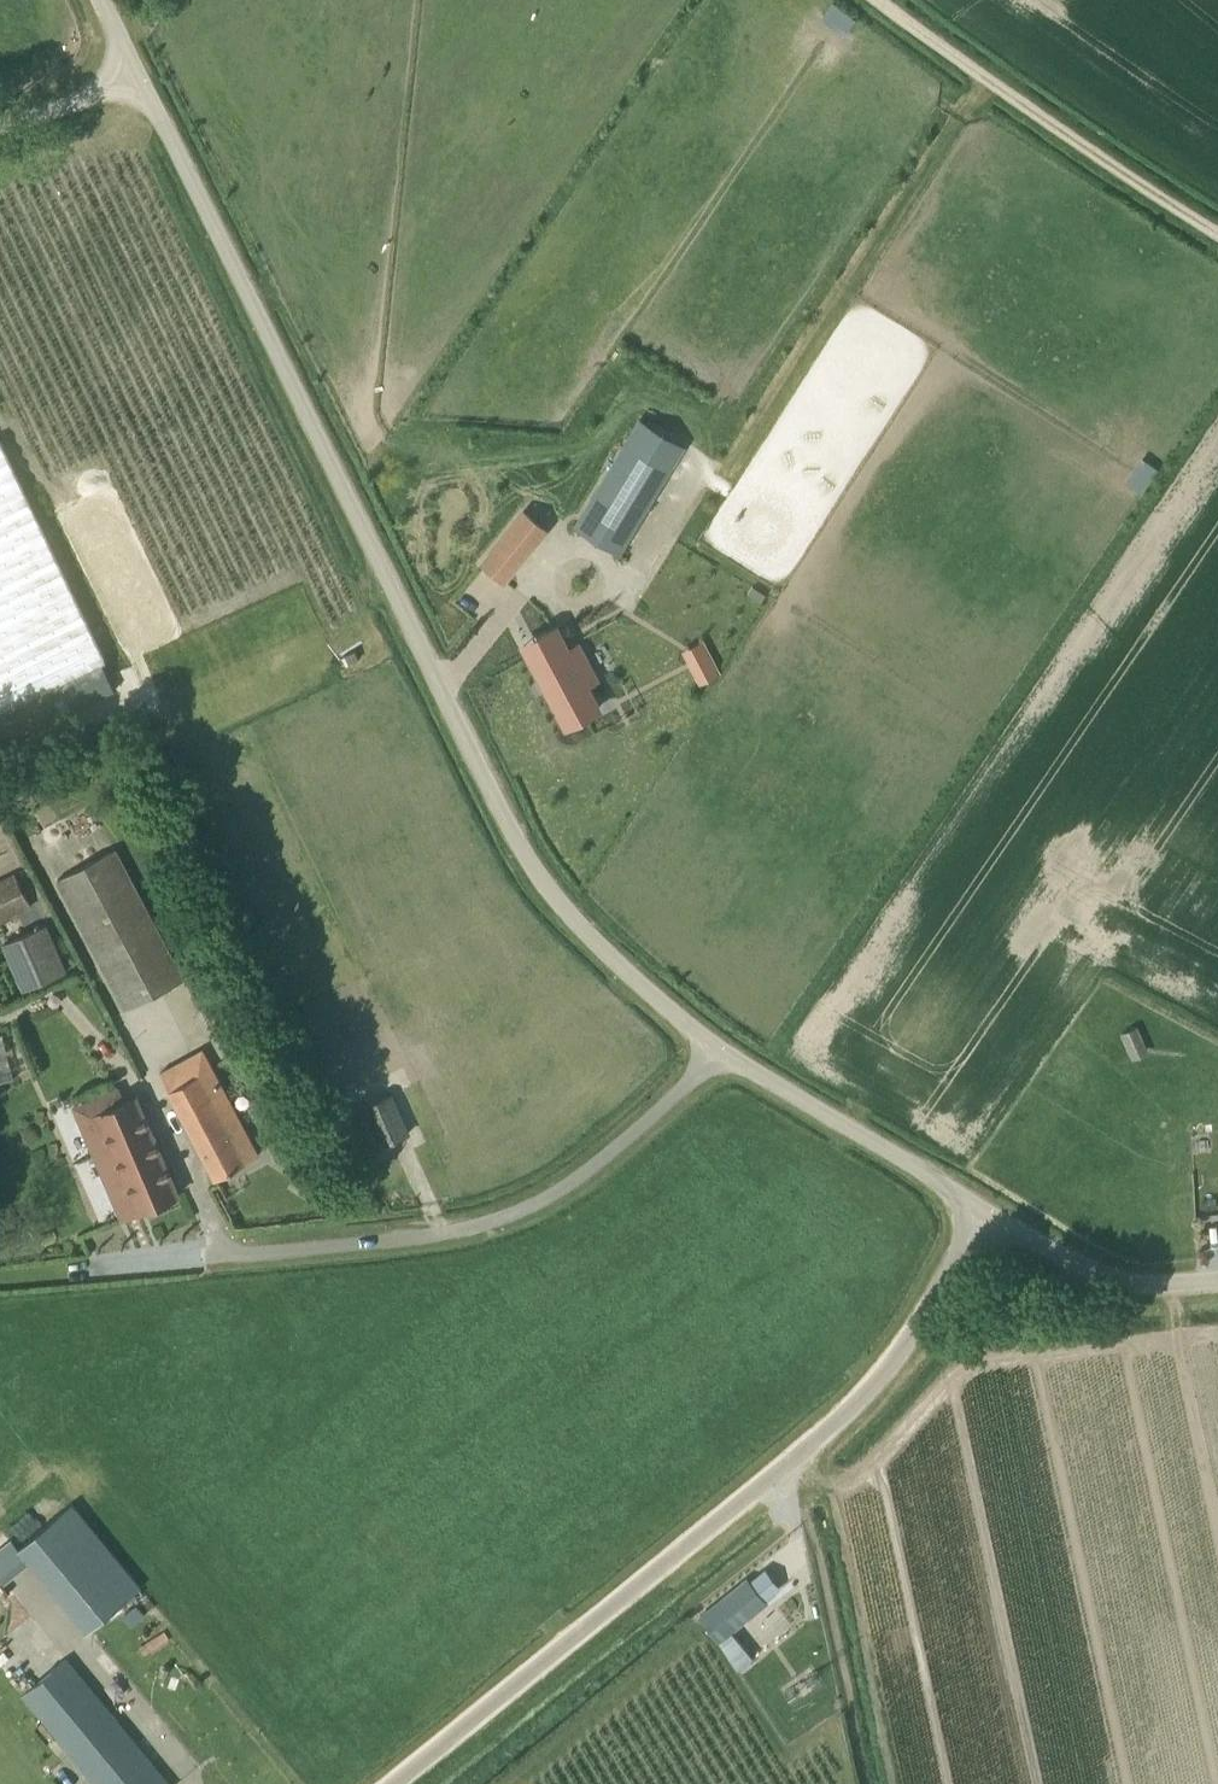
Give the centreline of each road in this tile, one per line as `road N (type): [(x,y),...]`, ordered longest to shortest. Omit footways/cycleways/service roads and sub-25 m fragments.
road 1 (unclassified): [(733,1055),(632,975),(574,911),(451,697),(274,328),(137,77)]
road 2 (unclassified): [(393,1783),(833,1425),(892,1364),(987,1212)]
road 3 (unclassified): [(243,1257),(442,1239),(556,1201),(733,1055)]
road 4 (track): [(703,493),(978,81)]
road 5 (track): [(1217,1336),(975,1367),(938,1391),(849,1480),(792,1462)]
road 6 (track): [(1217,232),(978,81),(880,0)]
road 7 (unclassified): [(987,1212),(733,1055)]
road 8 (unclassified): [(987,1212),(1112,1283),(1217,1280)]
road 9 (track): [(1171,1284),(1217,1489)]
road 10 (unclassified): [(0,143),(80,120),(137,77)]

